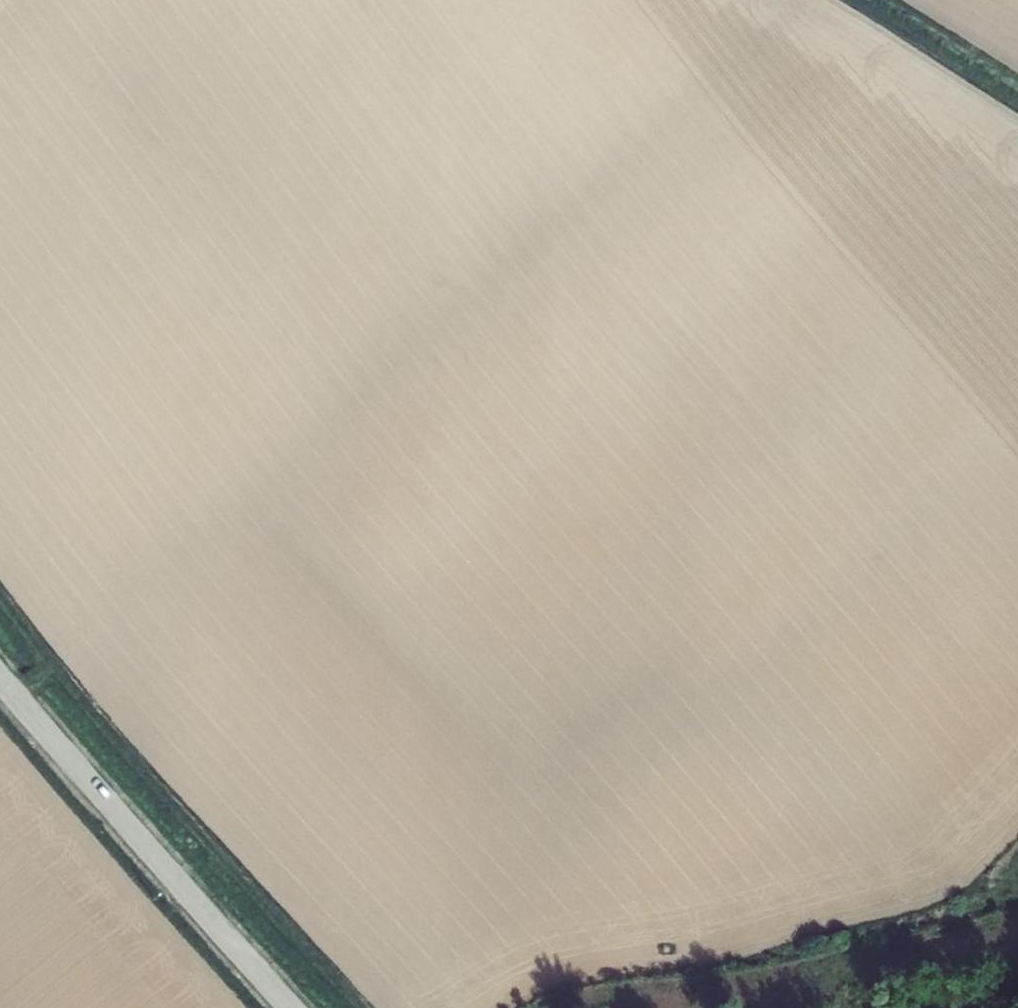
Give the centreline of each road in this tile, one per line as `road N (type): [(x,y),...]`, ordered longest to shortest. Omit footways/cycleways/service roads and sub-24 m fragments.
road 1 (unclassified): [(0,674),(290,1007)]

